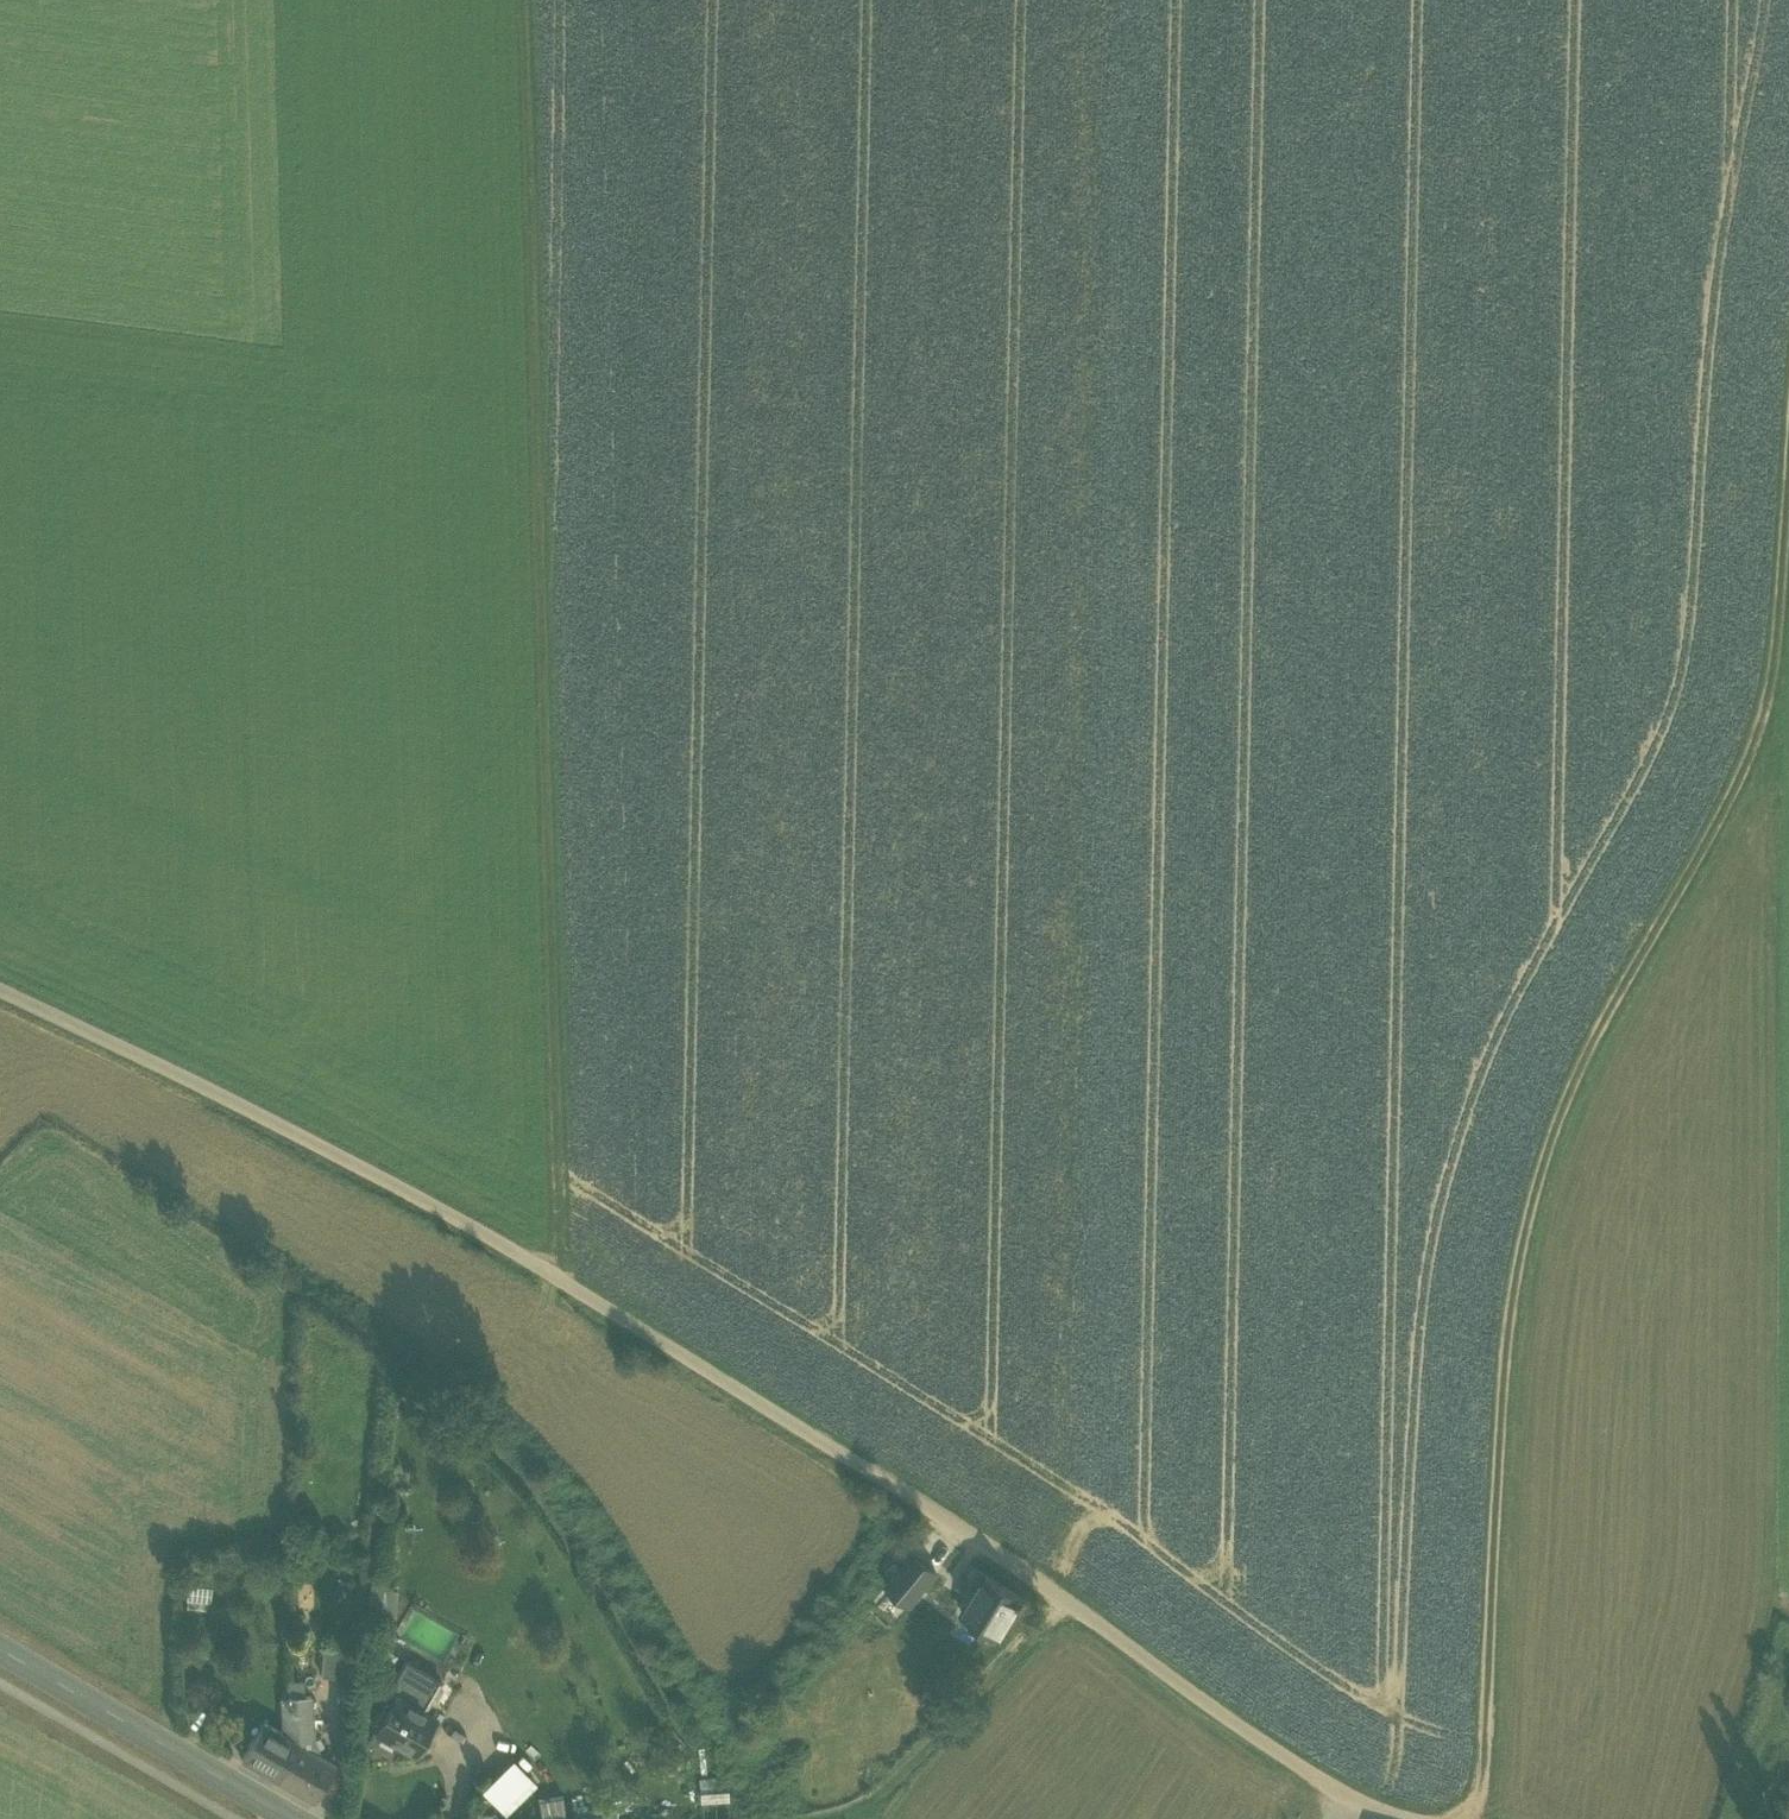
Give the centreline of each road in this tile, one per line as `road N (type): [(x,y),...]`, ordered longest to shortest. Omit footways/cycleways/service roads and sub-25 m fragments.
road 1 (unclassified): [(1432,1818),(1346,1783),(565,1262),(0,987)]
road 2 (track): [(1479,1818),(1506,1358),(1522,1254),(1553,1138),(1598,1030),(1758,736),(1788,507)]
road 3 (tertiary): [(284,1818),(0,1651)]

